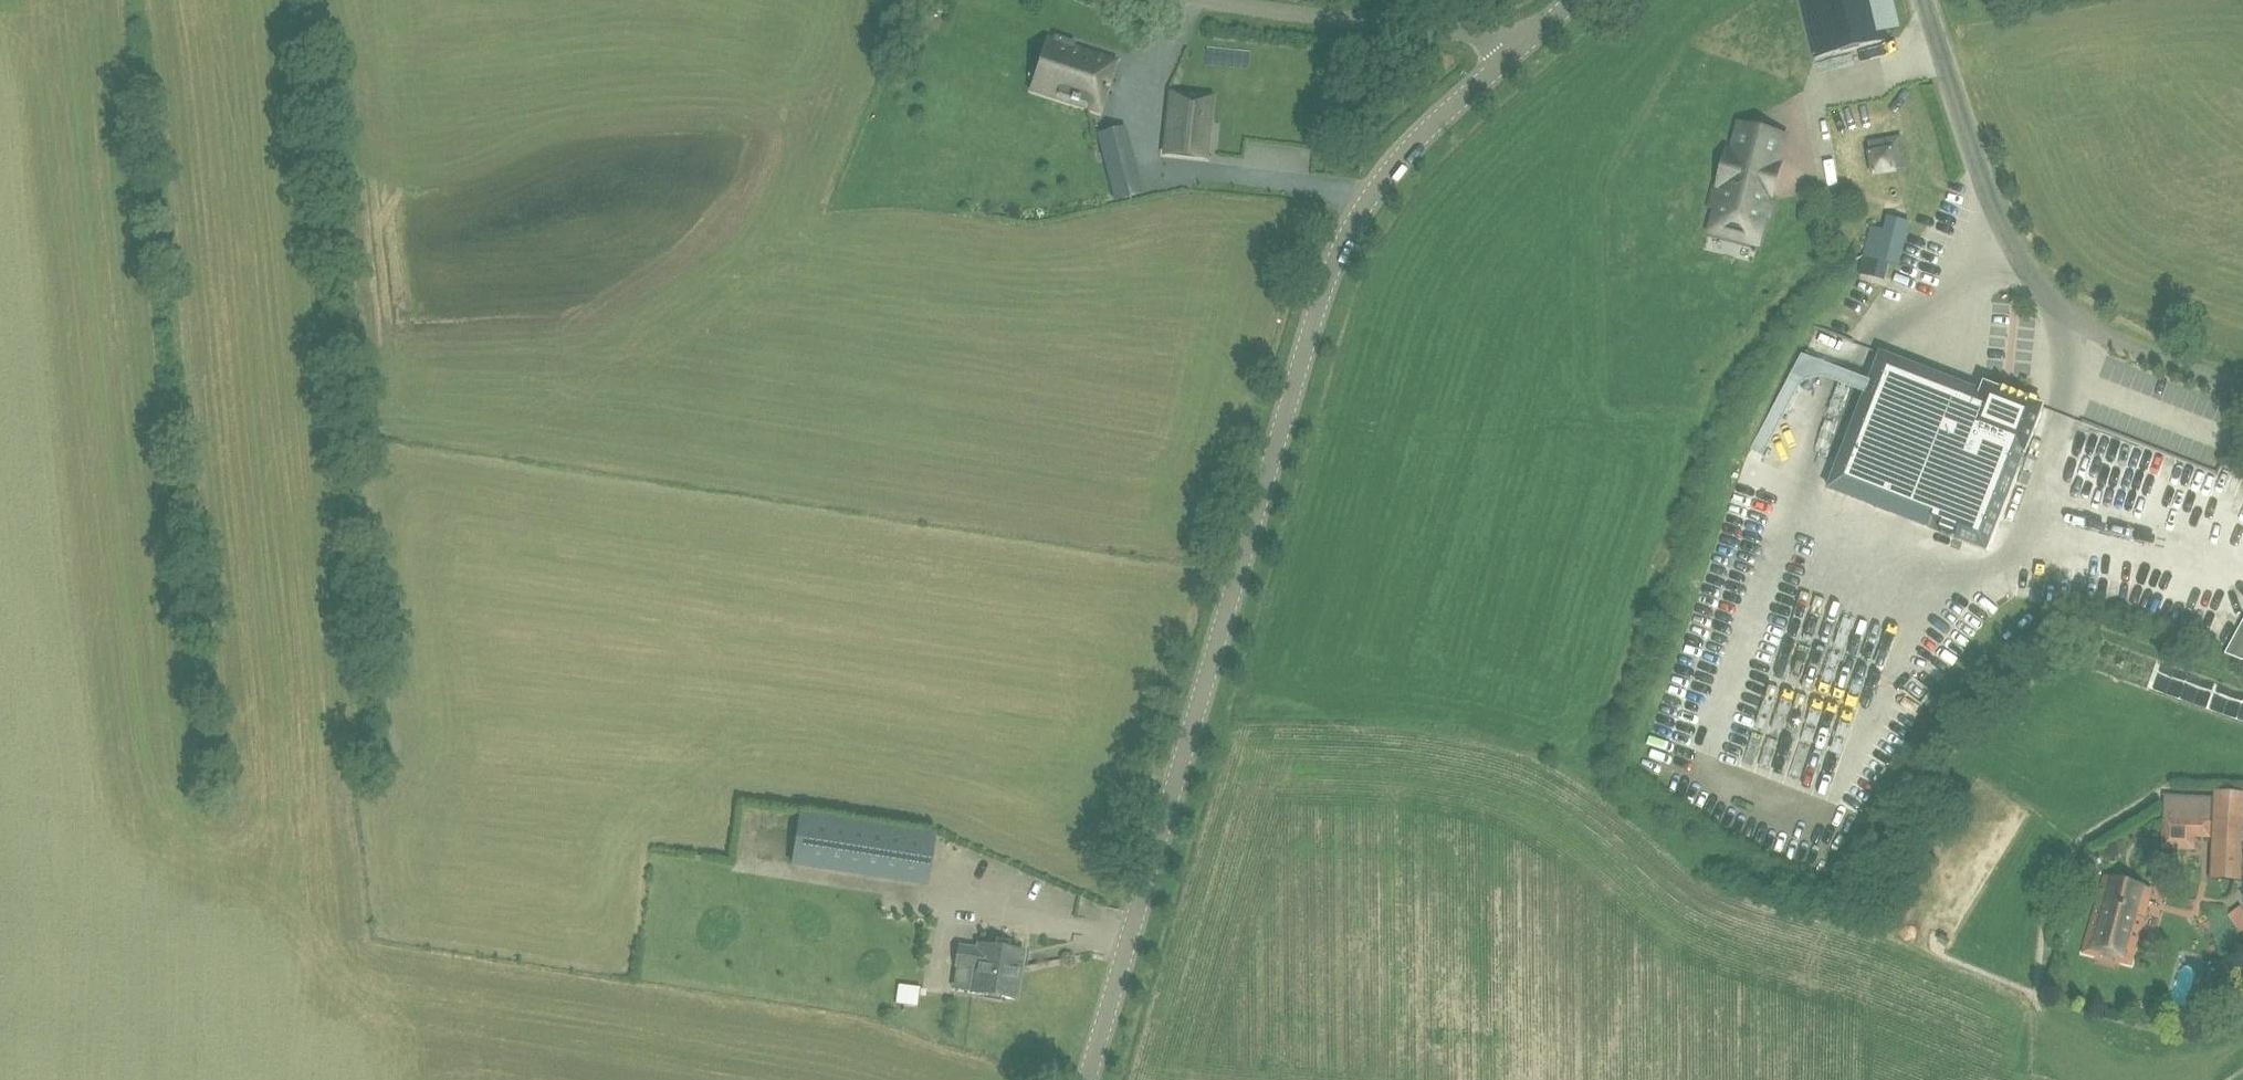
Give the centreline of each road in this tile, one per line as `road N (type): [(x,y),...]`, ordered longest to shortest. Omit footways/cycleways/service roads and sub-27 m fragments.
road 1 (secondary): [(1086,1079),(1342,241),(1408,148),(1518,45)]
road 2 (unclassified): [(2242,386),(2100,334),(2046,296),(1988,196),(1924,0)]
road 3 (unclassified): [(1518,45),(1206,0)]

